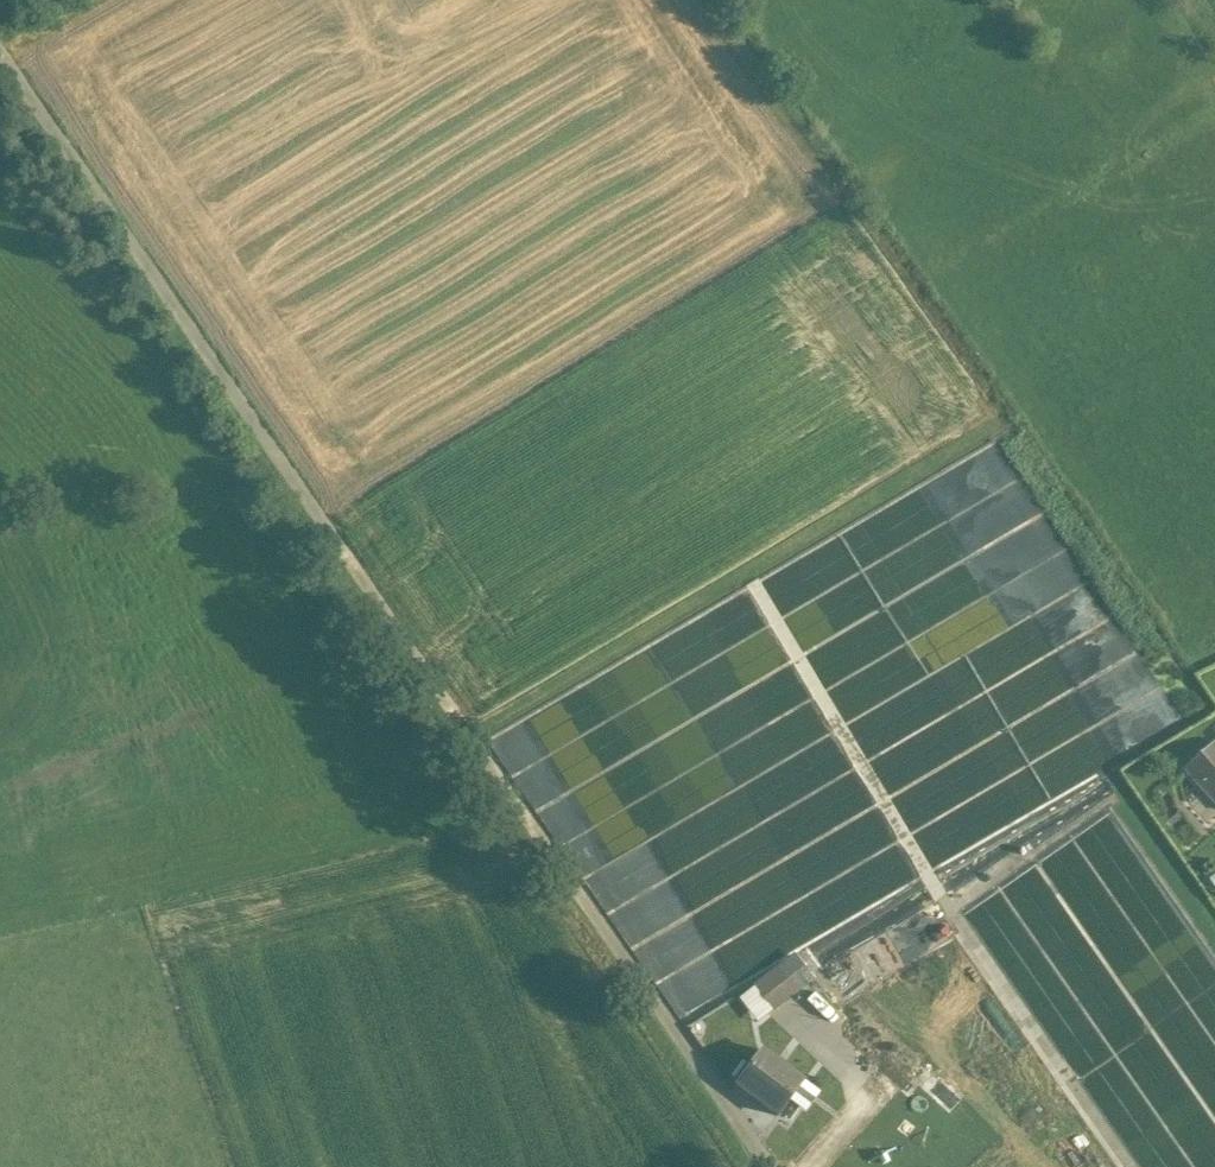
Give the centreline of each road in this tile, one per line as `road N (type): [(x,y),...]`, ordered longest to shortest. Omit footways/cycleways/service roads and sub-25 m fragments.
road 1 (residential): [(772,1166),(0,51)]

